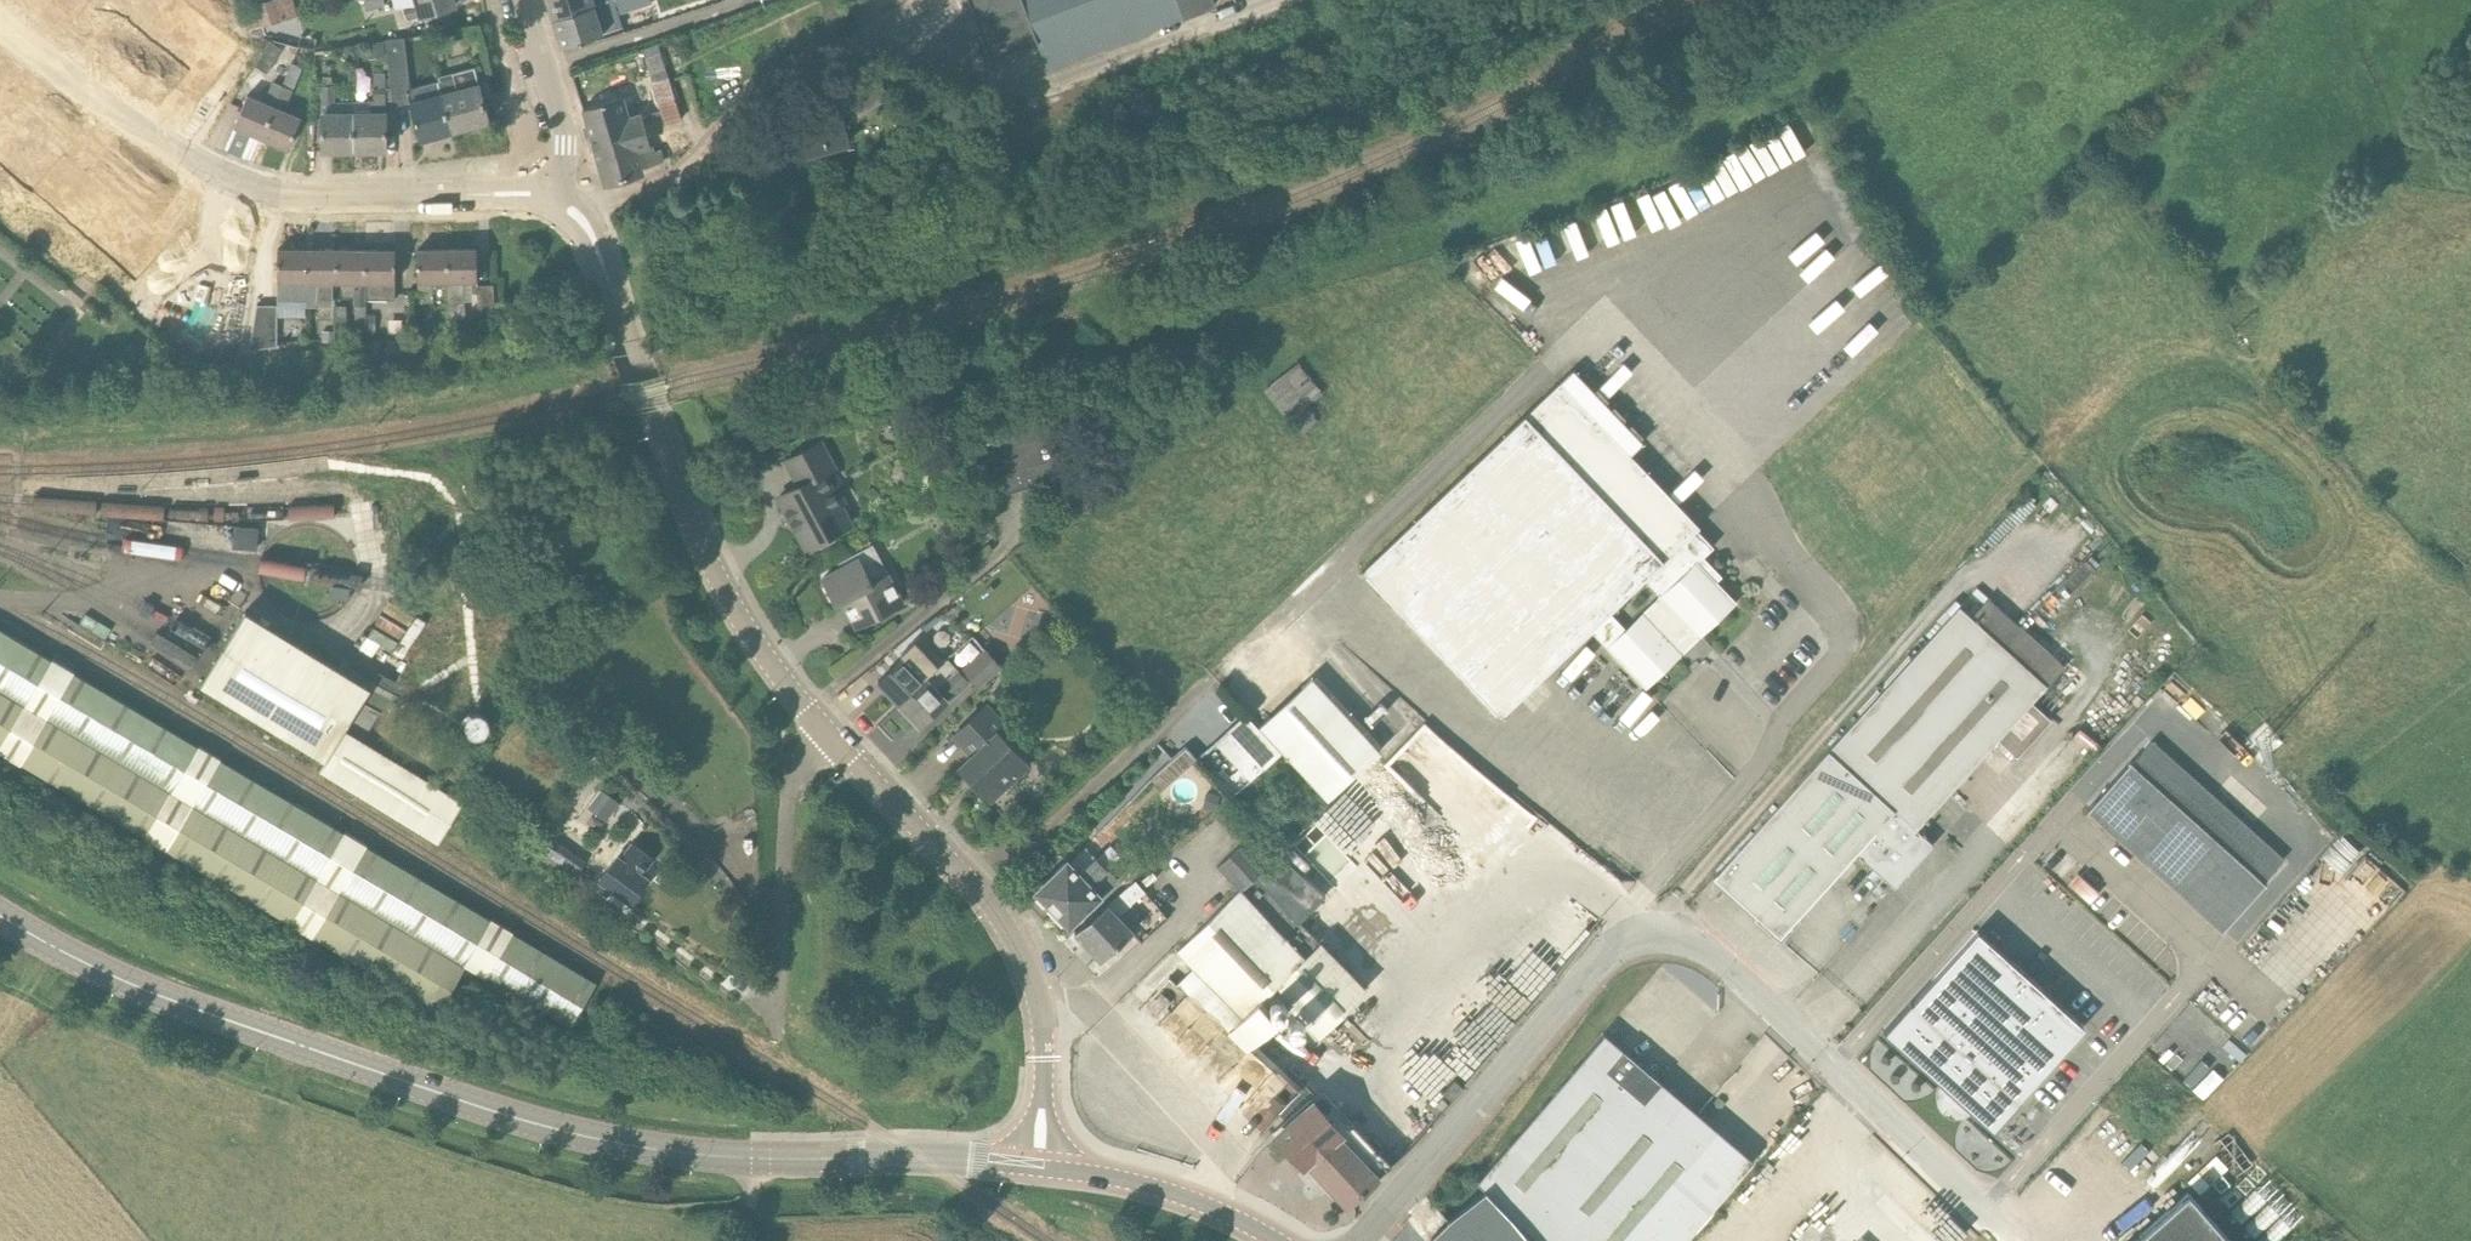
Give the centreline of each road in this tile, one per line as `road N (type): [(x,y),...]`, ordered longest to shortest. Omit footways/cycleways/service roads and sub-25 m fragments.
road 1 (tertiary): [(1037,1167),(703,1157),(593,1141),(174,1003),(0,919)]
road 2 (residential): [(828,739),(711,565),(594,238),(553,201)]
road 3 (residential): [(553,201),(521,194),(312,198),(260,190),(214,174),(97,103),(0,19)]
road 4 (residential): [(1037,1167),(1044,1041),(1013,942),(958,867),(828,739)]
road 5 (residential): [(828,739),(802,764),(788,793),(777,1034)]
road 6 (tertiary): [(1275,1240),(1166,1192),(1037,1167)]
road 7 (residential): [(553,201),(567,133),(525,0)]

